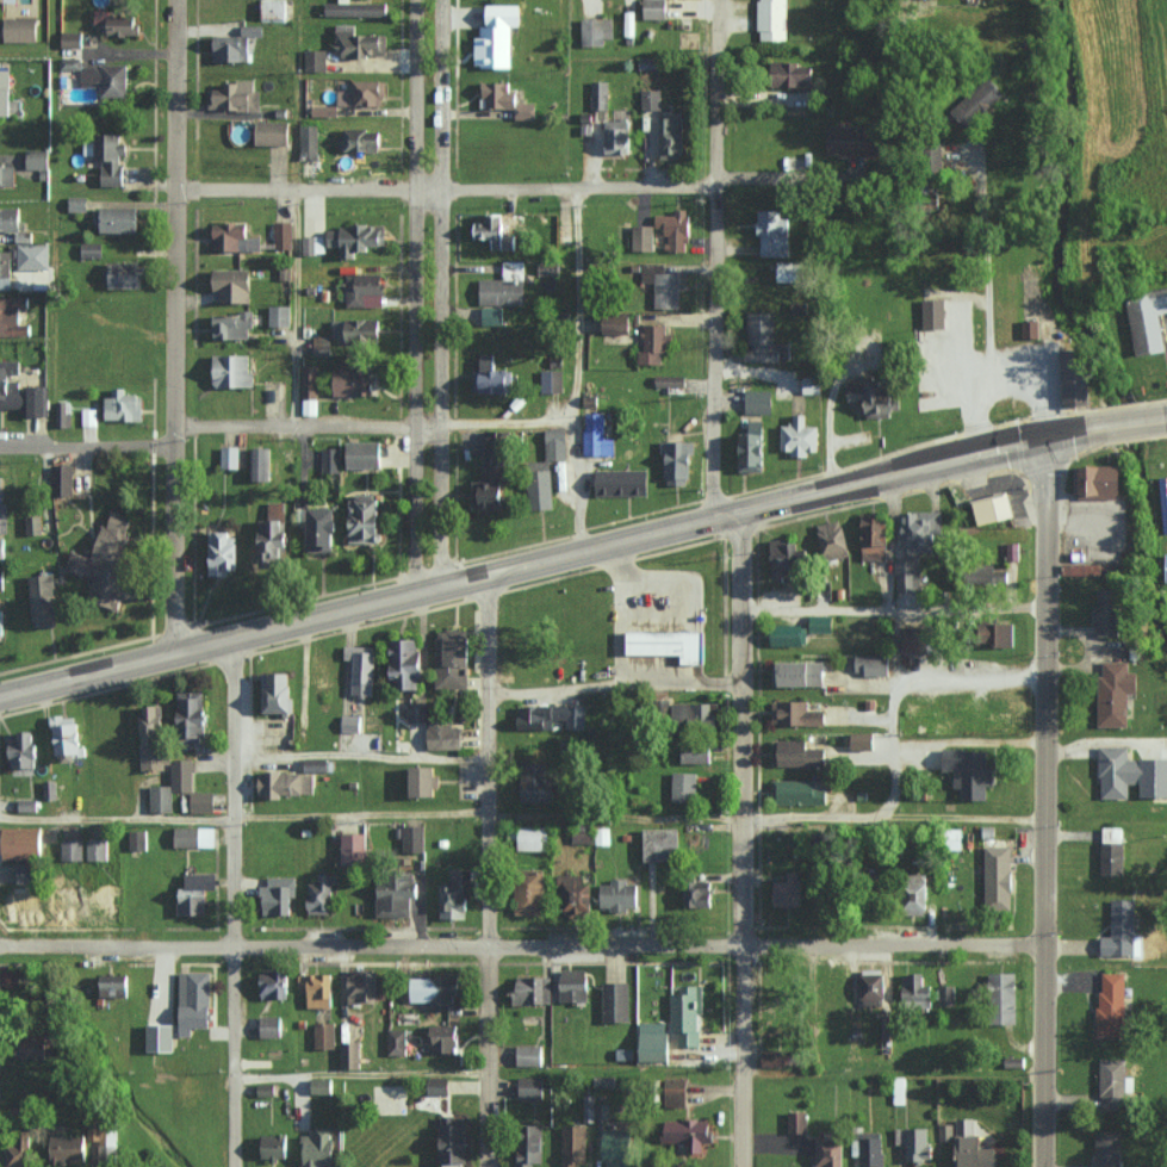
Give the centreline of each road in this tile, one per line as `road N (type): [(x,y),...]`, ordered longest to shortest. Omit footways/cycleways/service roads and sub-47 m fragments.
road 1 (secondary): [(0,689),(1043,427),(1166,412)]
road 2 (residential): [(742,1166),(739,536),(709,484),(716,0)]
road 3 (residential): [(1042,944),(0,943)]
road 4 (residential): [(1041,1166),(1043,427)]
road 5 (residential): [(173,646),(177,0)]
road 6 (residential): [(486,1166),(485,571)]
road 7 (residential): [(416,0),(415,589)]
road 8 (residential): [(437,583),(439,0)]
road 9 (residential): [(714,185),(175,186)]
road 10 (residential): [(232,1166),(229,632)]
road 11 (residential): [(437,426),(188,426),(172,445),(0,444)]

